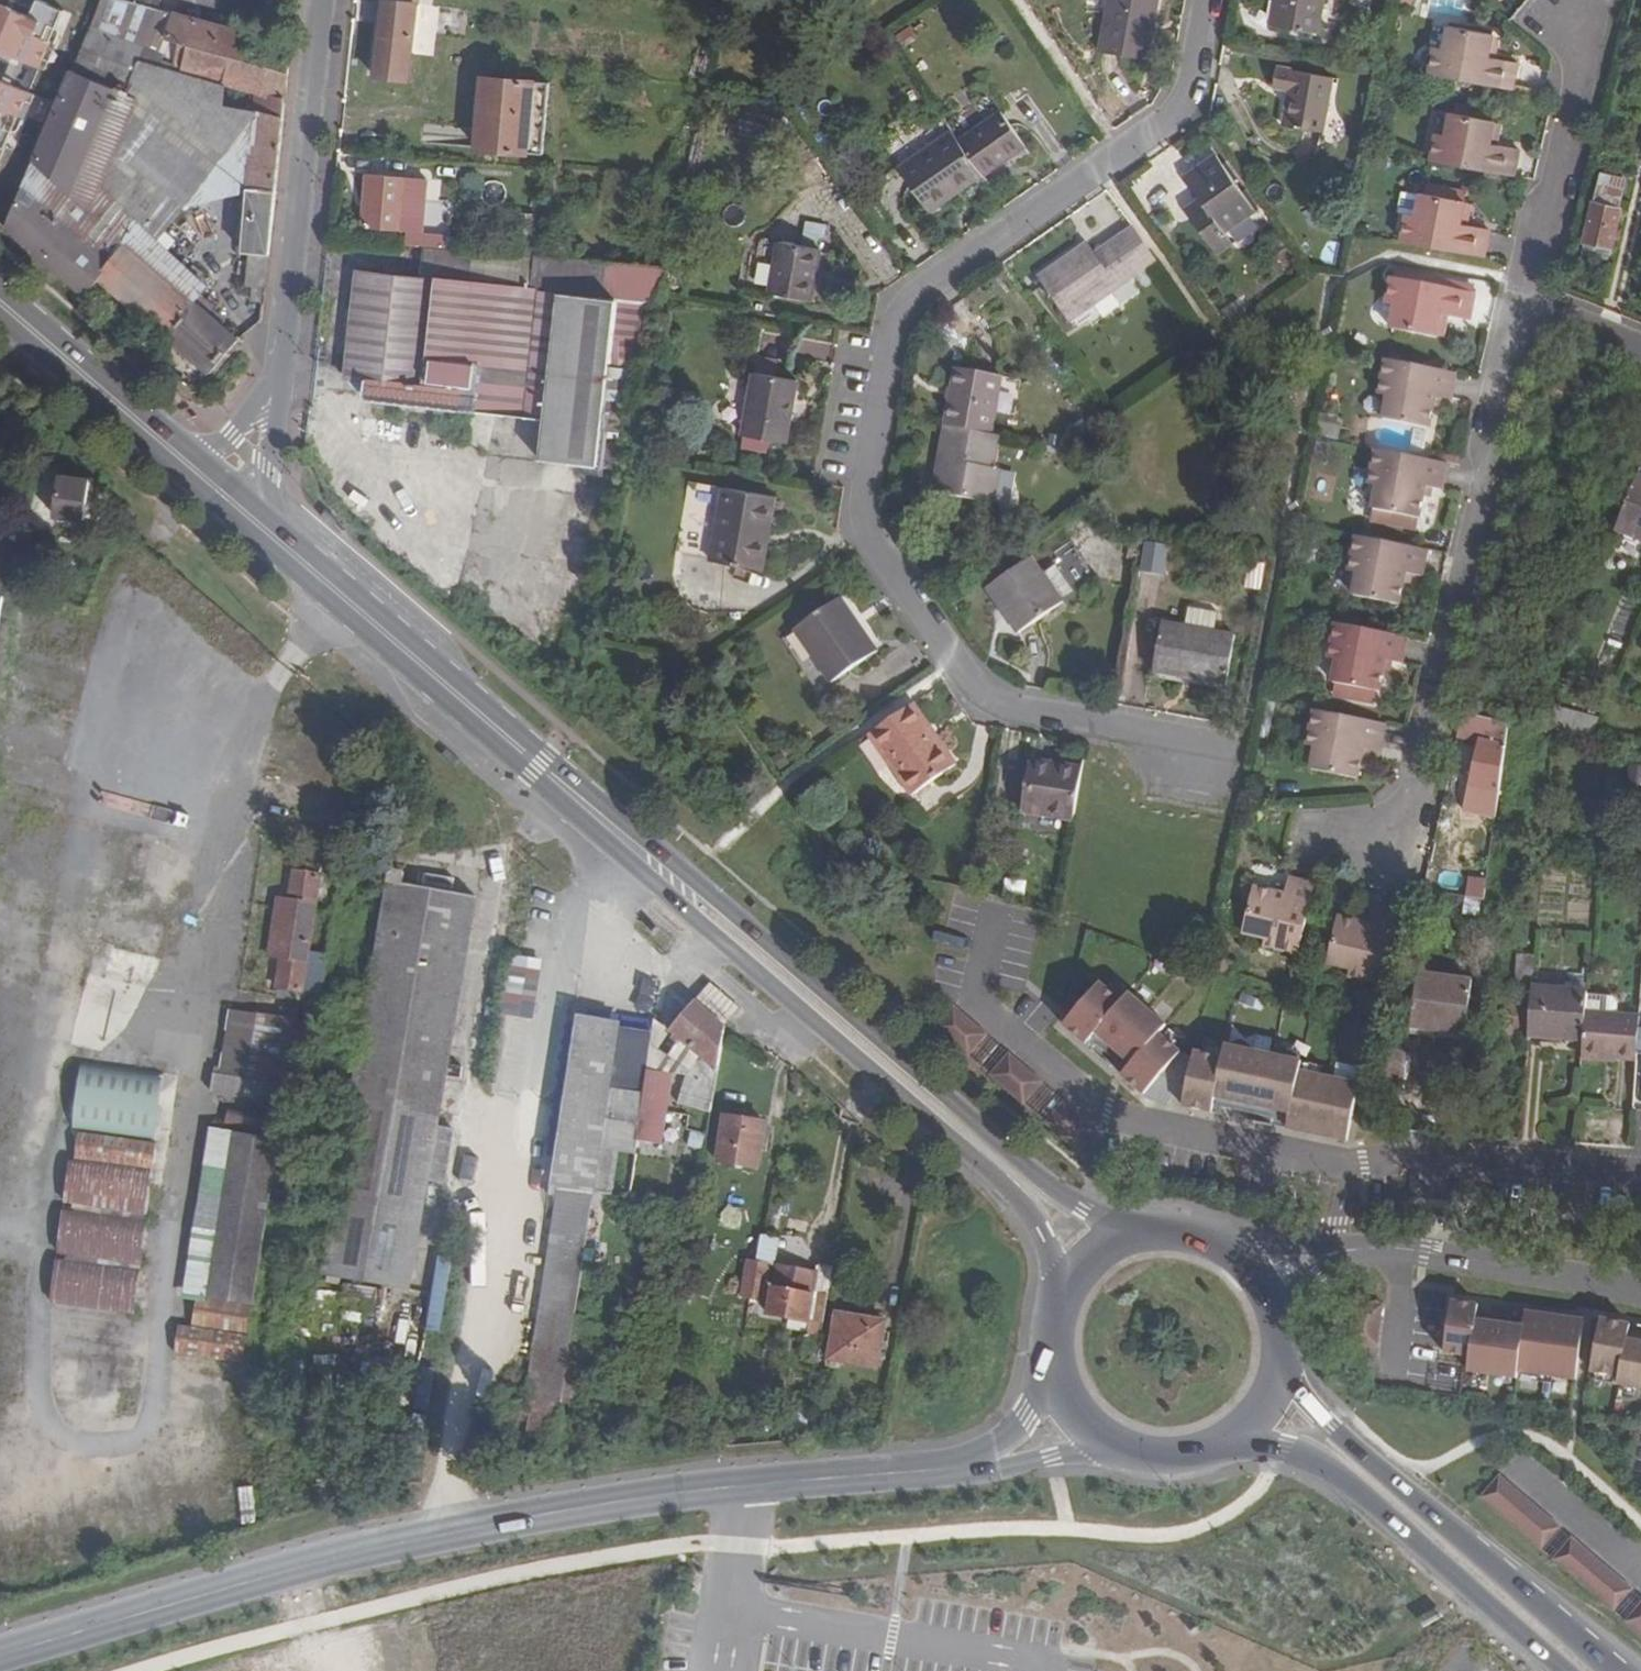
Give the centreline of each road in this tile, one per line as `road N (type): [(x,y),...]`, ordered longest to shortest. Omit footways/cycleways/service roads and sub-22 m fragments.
road 1 (residential): [(1213,0),(1198,82),(1169,122),(897,311),(859,528),(988,711),(1202,751)]
road 2 (unclassified): [(984,1468),(721,1488),(439,1531),(0,1656)]
road 3 (primary): [(1131,1233),(1080,1208),(1016,1158),(679,866),(546,771)]
road 4 (primary): [(546,771),(615,849),(999,1179),(1043,1233),(1065,1290)]
road 5 (residential): [(1389,854),(1514,303)]
road 6 (residential): [(324,0),(276,395),(246,449),(214,485)]
road 7 (primary): [(1614,1670),(1327,1427),(1278,1376)]
road 8 (primary): [(546,771),(214,485)]
road 9 (primary): [(1237,1436),(1318,1459),(1353,1484),(1562,1670)]
road 10 (residential): [(1514,303),(1578,18)]
road 11 (residential): [(1361,1248),(1640,1287)]
road 12 (primary): [(214,485),(0,302)]
road 13 (residential): [(1514,303),(1640,354)]
road 14 (unclassified): [(984,1468),(1115,1445)]
road 15 (residential): [(1361,1248),(1229,1247)]
road 16 (primary): [(1115,1445),(1163,1460),(1202,1454),(1237,1436)]
road 17 (unclassified): [(1055,1370),(984,1468)]

